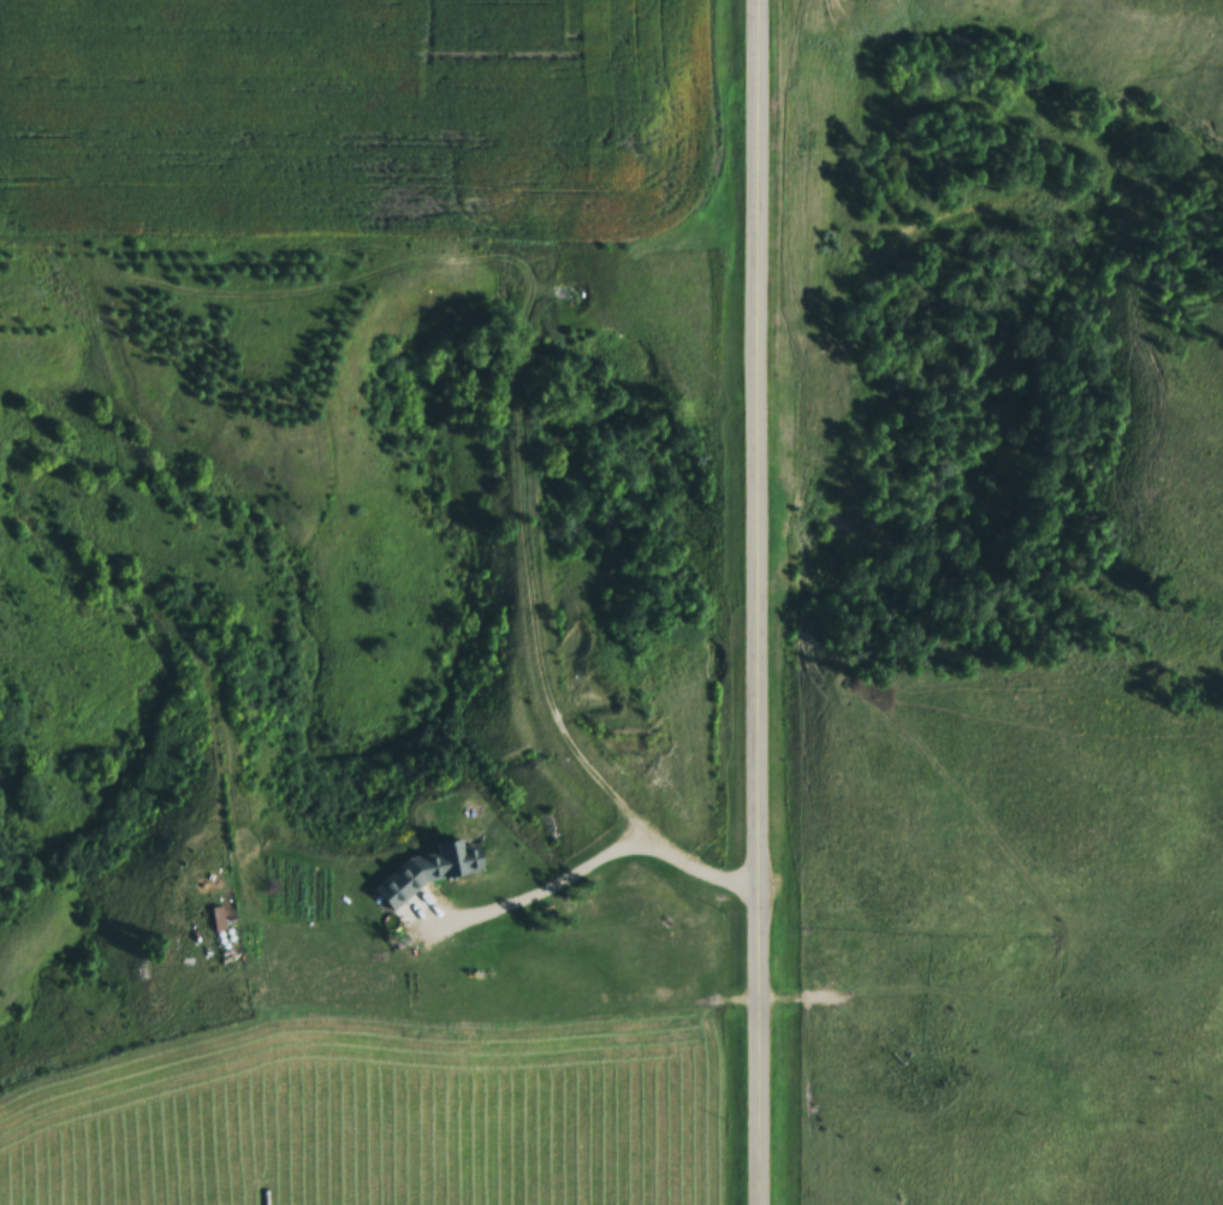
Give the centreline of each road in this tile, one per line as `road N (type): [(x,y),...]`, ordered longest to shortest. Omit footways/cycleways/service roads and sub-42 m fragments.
road 1 (residential): [(759,1204),(759,0)]

